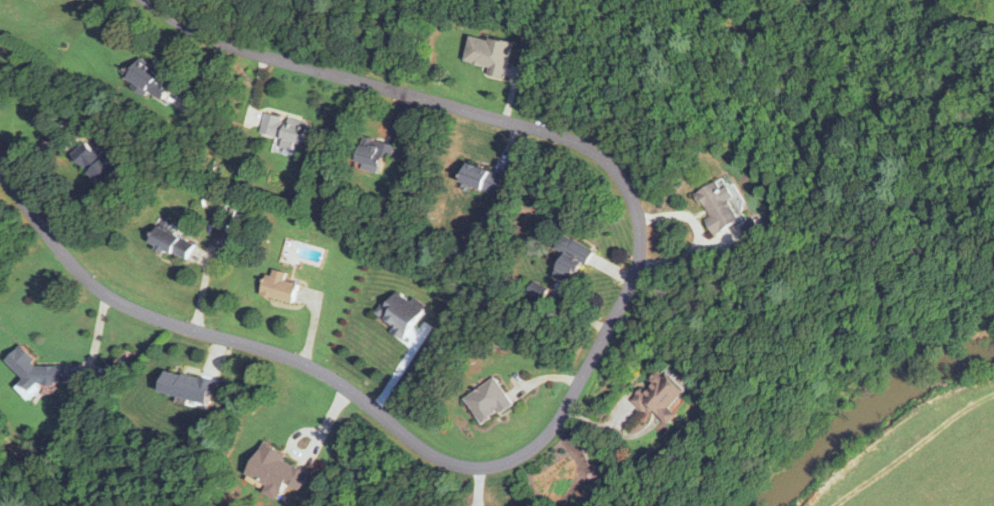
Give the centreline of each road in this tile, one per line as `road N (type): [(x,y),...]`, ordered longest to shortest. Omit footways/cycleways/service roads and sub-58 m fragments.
road 1 (residential): [(0,174),(102,290),(157,318),(316,369),(437,457),(495,464),(549,432),(634,276),(636,214),(614,170),(560,135),(202,44),(136,0)]

